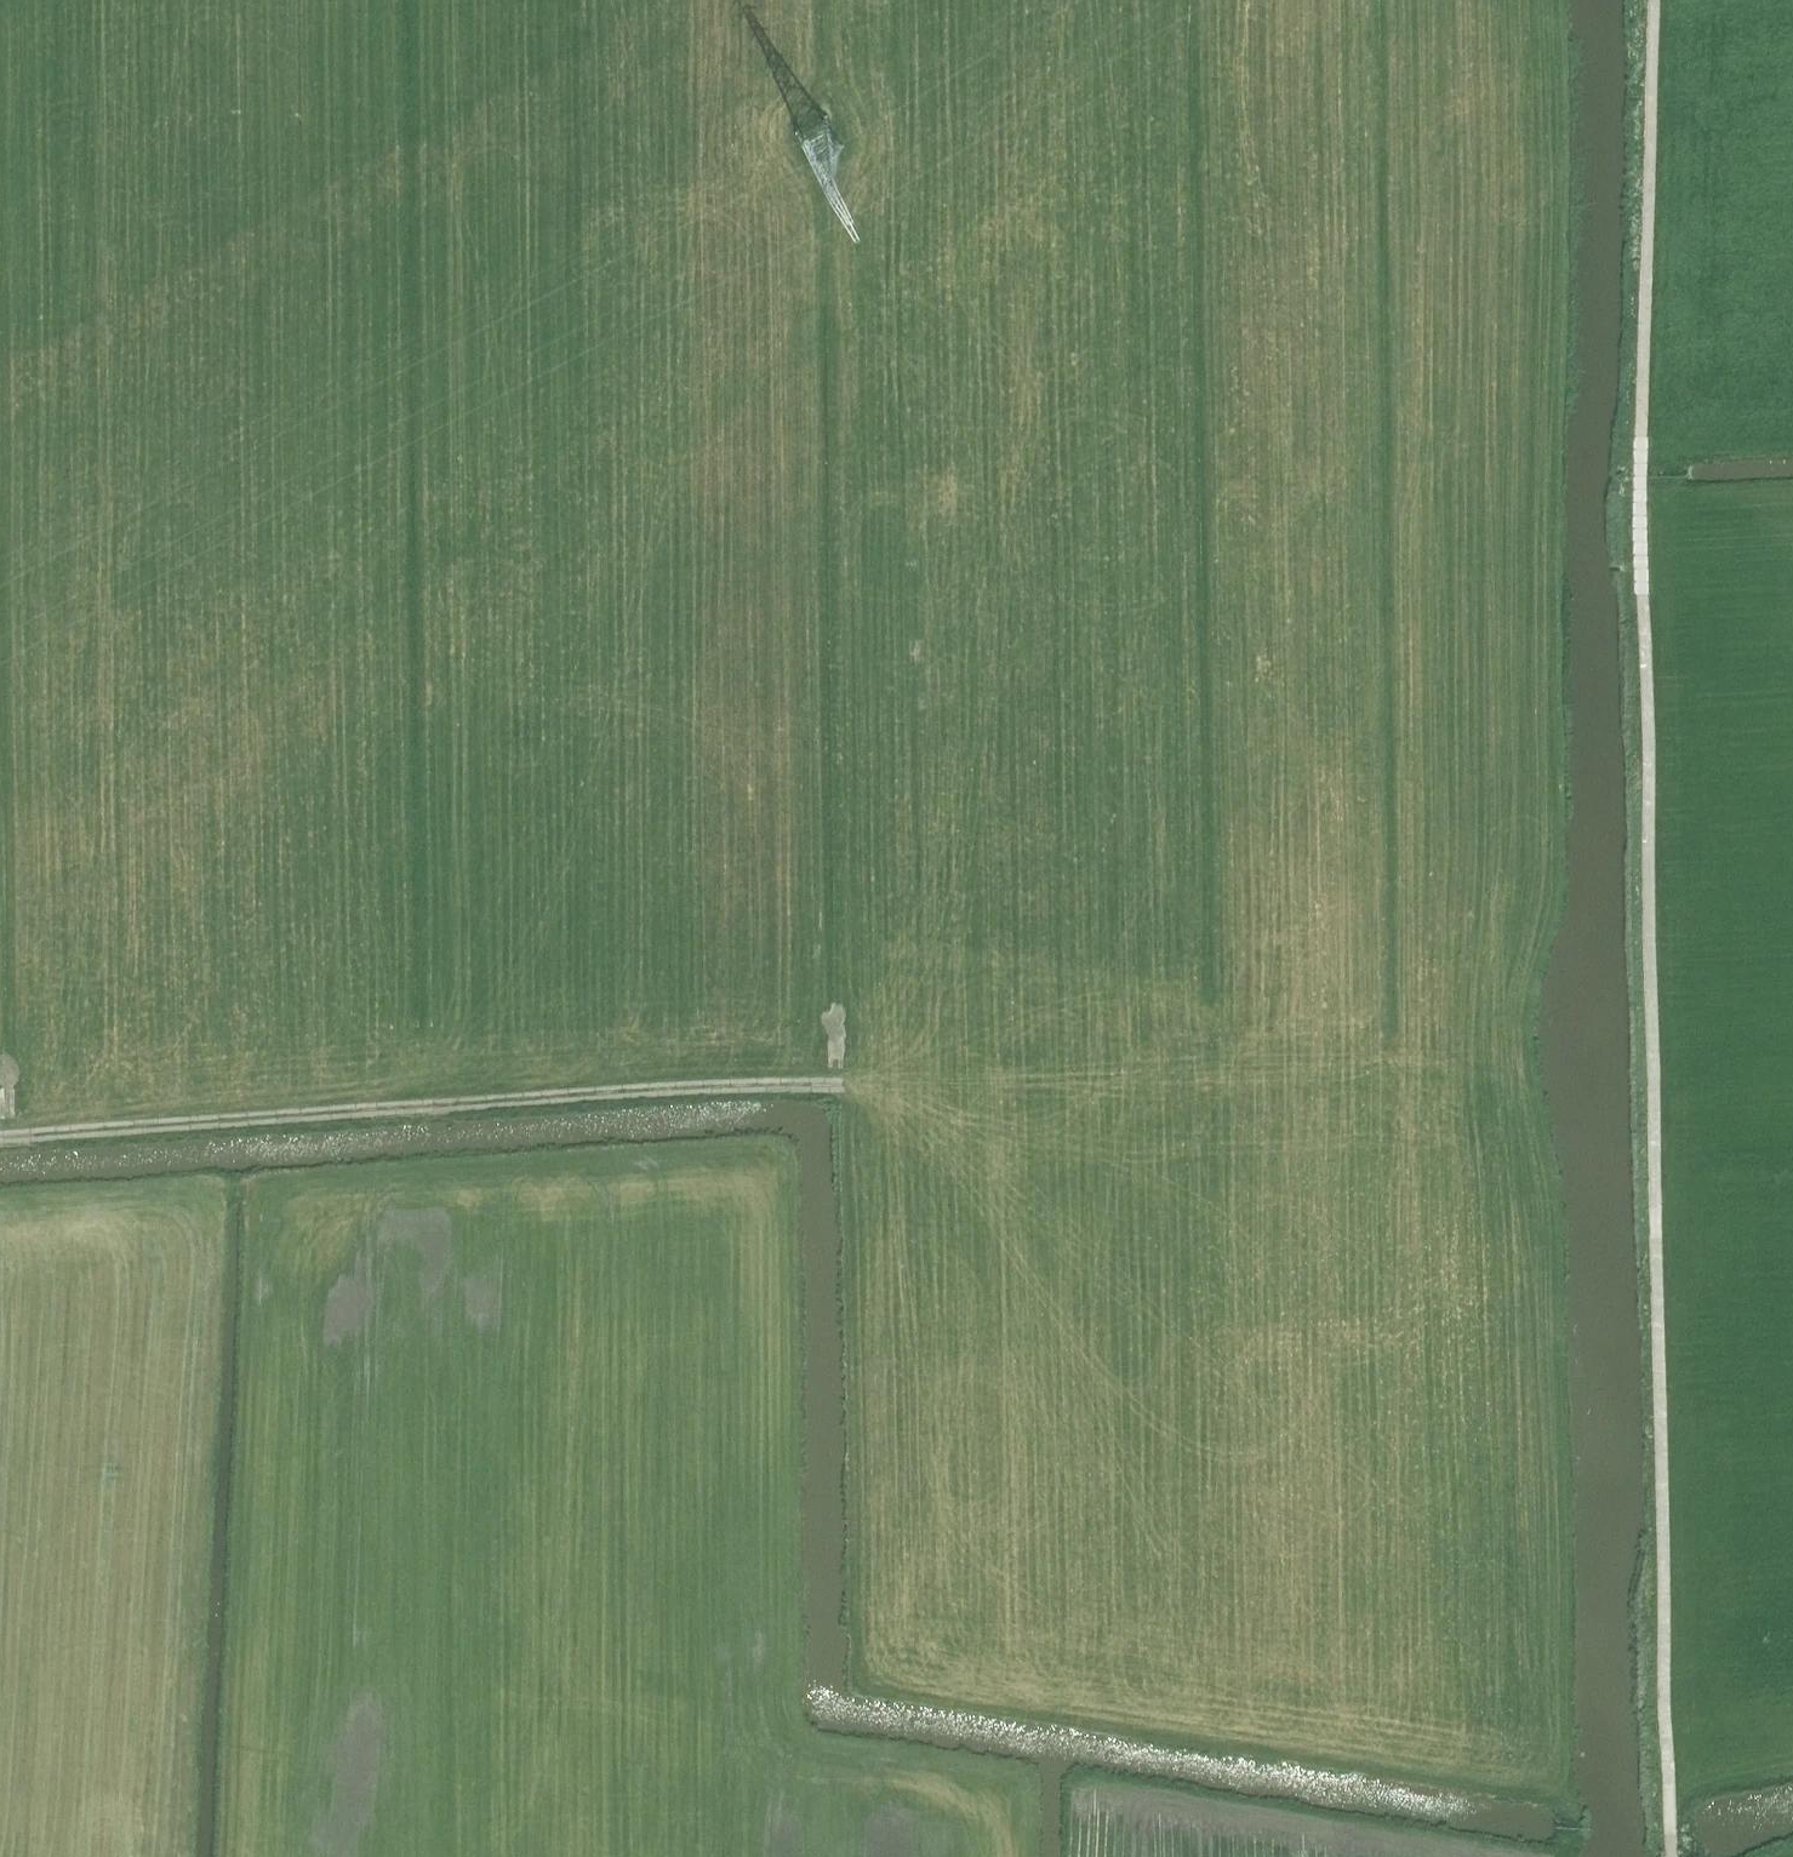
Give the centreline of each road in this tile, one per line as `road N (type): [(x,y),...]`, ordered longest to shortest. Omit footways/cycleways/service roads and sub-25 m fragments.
road 1 (track): [(1673,1856),(1641,548),(1655,0)]
road 2 (track): [(0,1139),(847,1085)]

